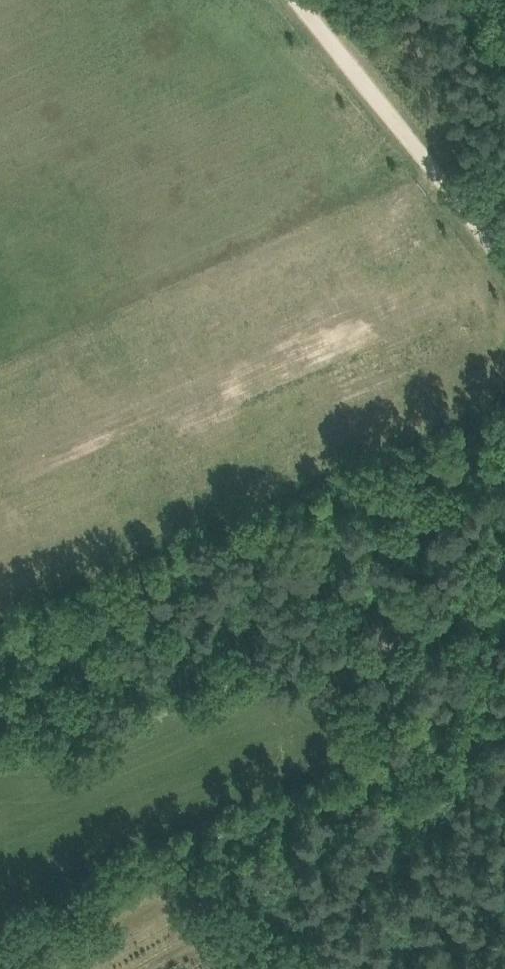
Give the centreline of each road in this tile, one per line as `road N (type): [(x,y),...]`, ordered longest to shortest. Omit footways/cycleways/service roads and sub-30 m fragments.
road 1 (track): [(504,595),(421,617),(396,716),(324,788),(209,870)]
road 2 (track): [(504,253),(297,0)]

